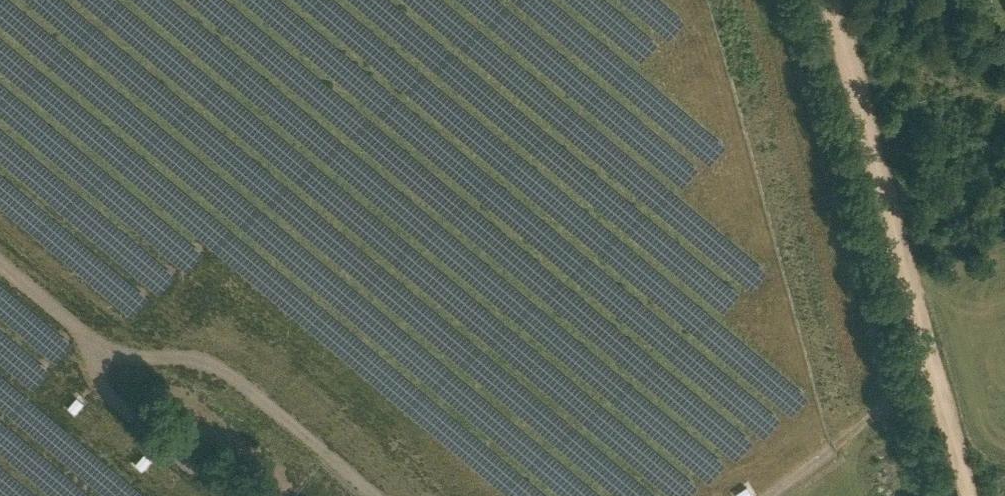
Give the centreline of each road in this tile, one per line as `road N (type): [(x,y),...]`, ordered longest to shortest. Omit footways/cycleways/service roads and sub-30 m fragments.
road 1 (track): [(829,0),(967,495)]

